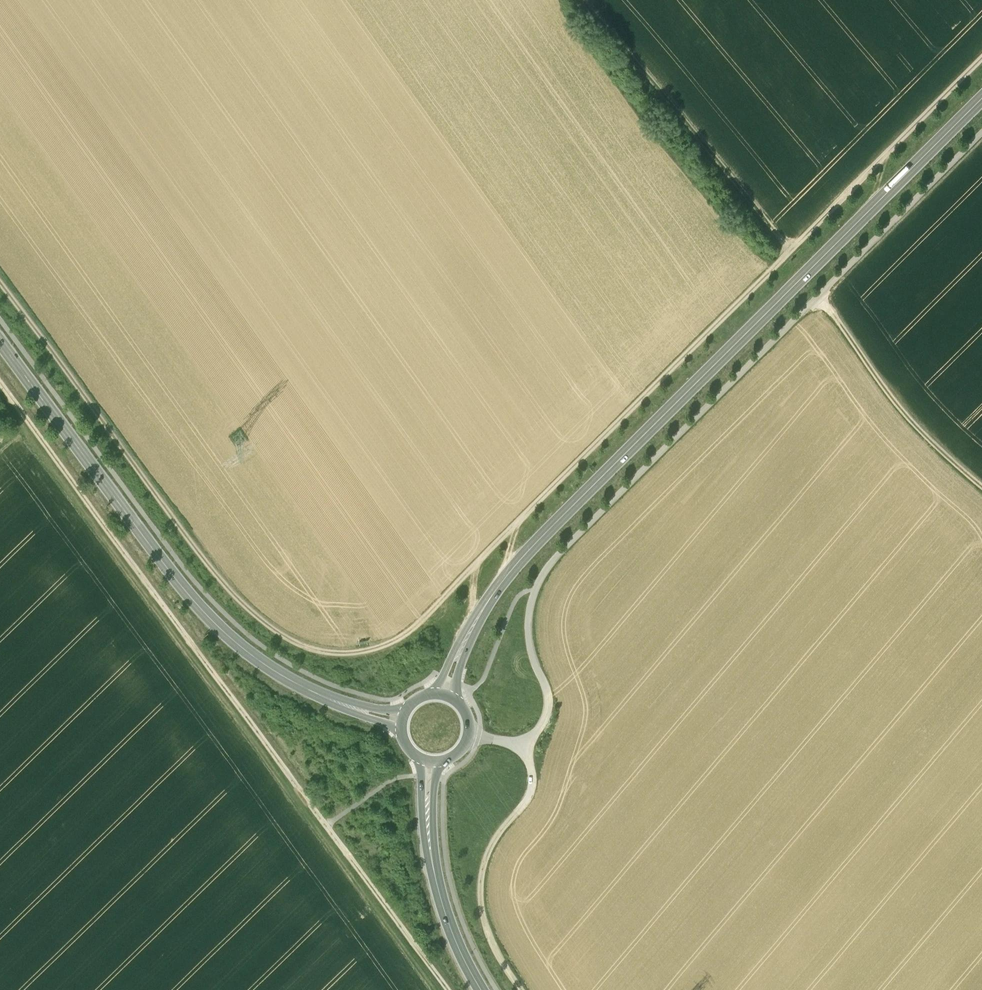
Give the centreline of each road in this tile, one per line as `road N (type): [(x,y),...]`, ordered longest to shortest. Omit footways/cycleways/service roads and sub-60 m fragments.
road 1 (track): [(0,280),(242,603),(286,640),(325,654),(370,654),(418,624),(981,61)]
road 2 (secondary): [(490,601),(566,513),(981,101)]
road 3 (track): [(537,587),(554,560),(981,134)]
road 4 (track): [(0,382),(327,824)]
road 5 (secondary): [(300,685),(254,657),(198,603),(0,341)]
road 6 (track): [(791,250),(576,0)]
road 7 (track): [(818,299),(883,390),(981,489)]
road 8 (track): [(469,732),(525,743),(548,720),(549,697),(528,631),(537,587)]
road 9 (track): [(327,824),(447,989)]
road 10 (track): [(525,743),(533,786),(487,860),(484,908)]
road 11 (secondary): [(482,989),(432,864)]

